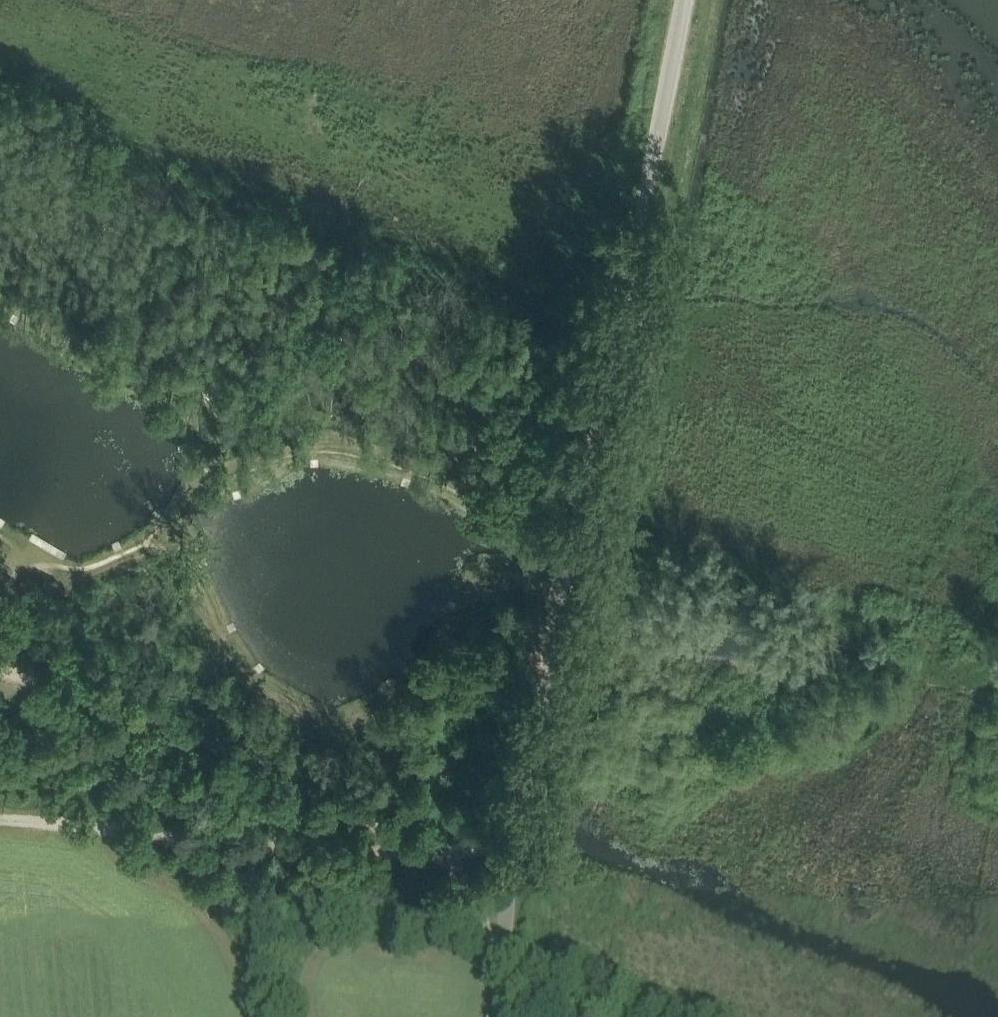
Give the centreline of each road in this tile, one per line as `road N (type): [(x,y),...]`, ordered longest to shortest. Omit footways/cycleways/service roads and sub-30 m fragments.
road 1 (unclassified): [(501,1016),(515,841),(685,0)]
road 2 (track): [(0,672),(91,697),(375,819),(422,849),(515,841)]
road 3 (track): [(0,814),(209,846),(422,849)]

